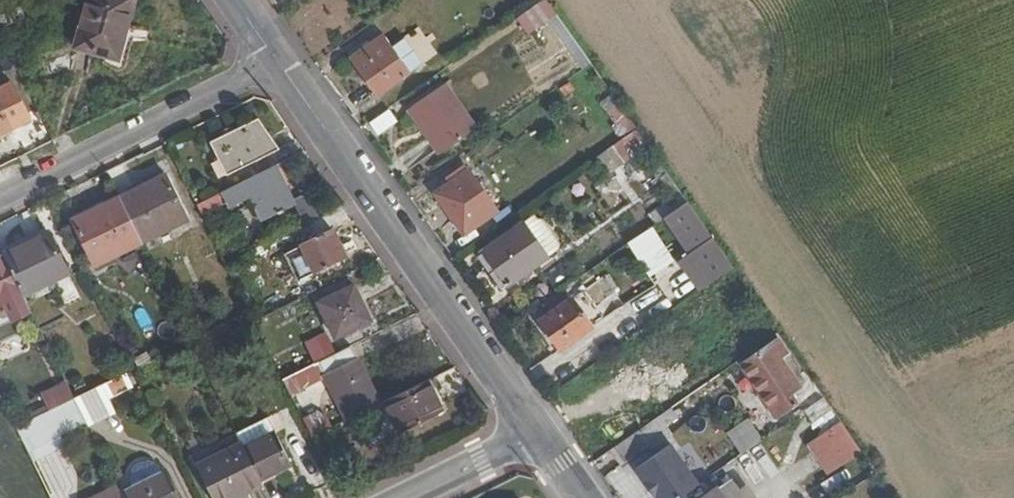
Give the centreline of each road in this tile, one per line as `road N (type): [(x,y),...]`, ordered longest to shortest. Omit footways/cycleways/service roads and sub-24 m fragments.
road 1 (tertiary): [(538,432),(277,61)]
road 2 (residential): [(0,198),(277,61)]
road 3 (residential): [(405,497),(538,432)]

